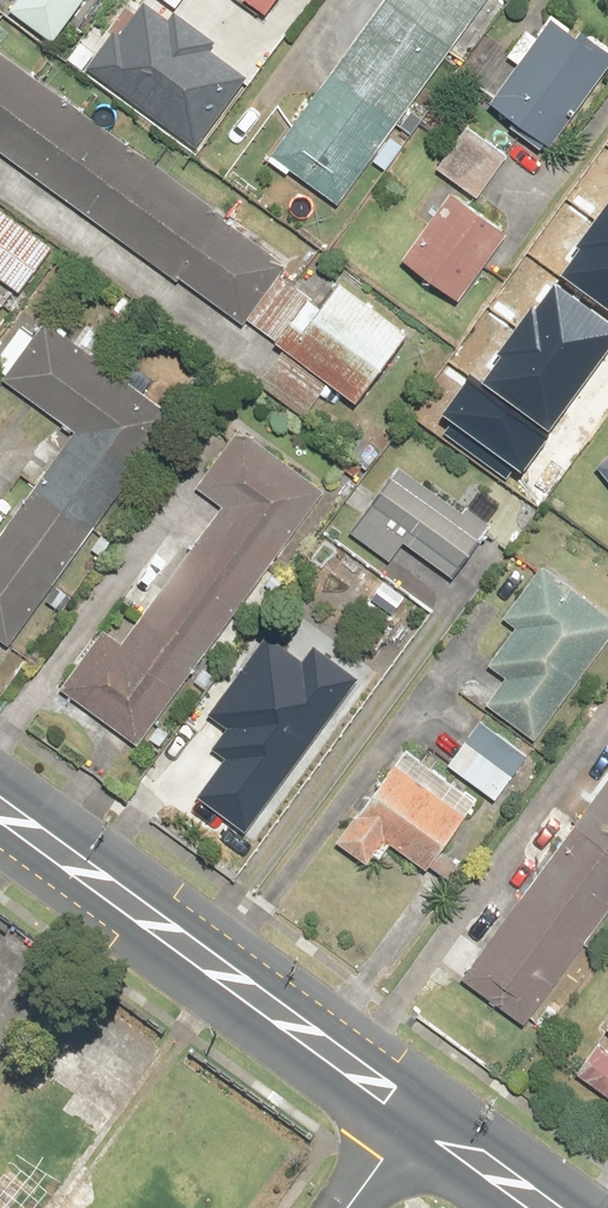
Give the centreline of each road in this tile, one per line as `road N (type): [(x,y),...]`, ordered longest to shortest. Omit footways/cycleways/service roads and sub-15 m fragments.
road 1 (secondary): [(0,808),(419,1119)]
road 2 (secondary): [(419,1119),(541,1207)]

